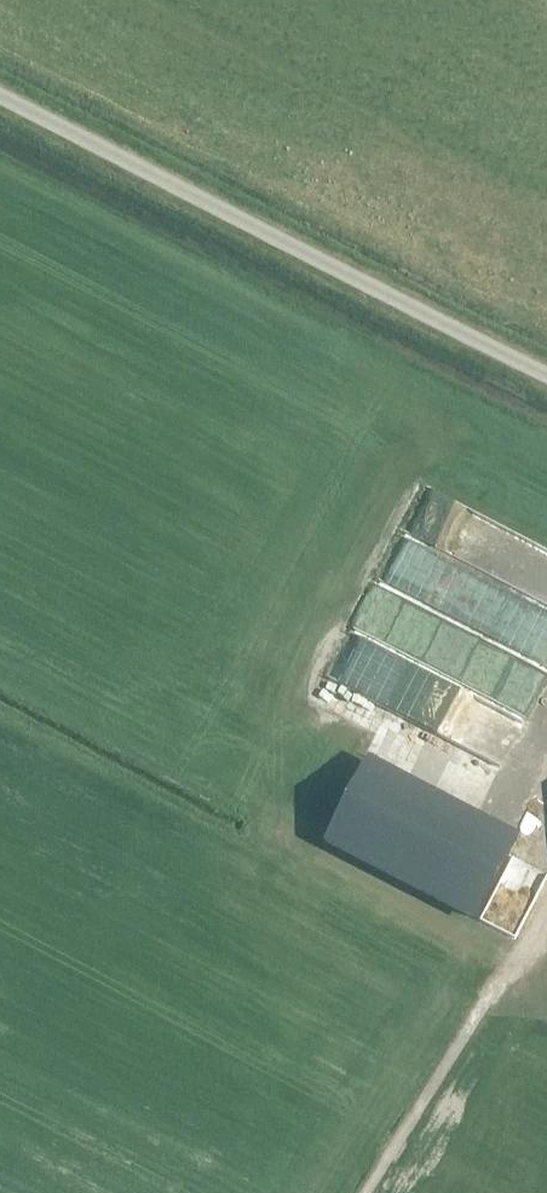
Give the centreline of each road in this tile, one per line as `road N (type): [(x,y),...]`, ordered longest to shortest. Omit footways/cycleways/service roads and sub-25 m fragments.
road 1 (unclassified): [(546,372),(0,93)]

